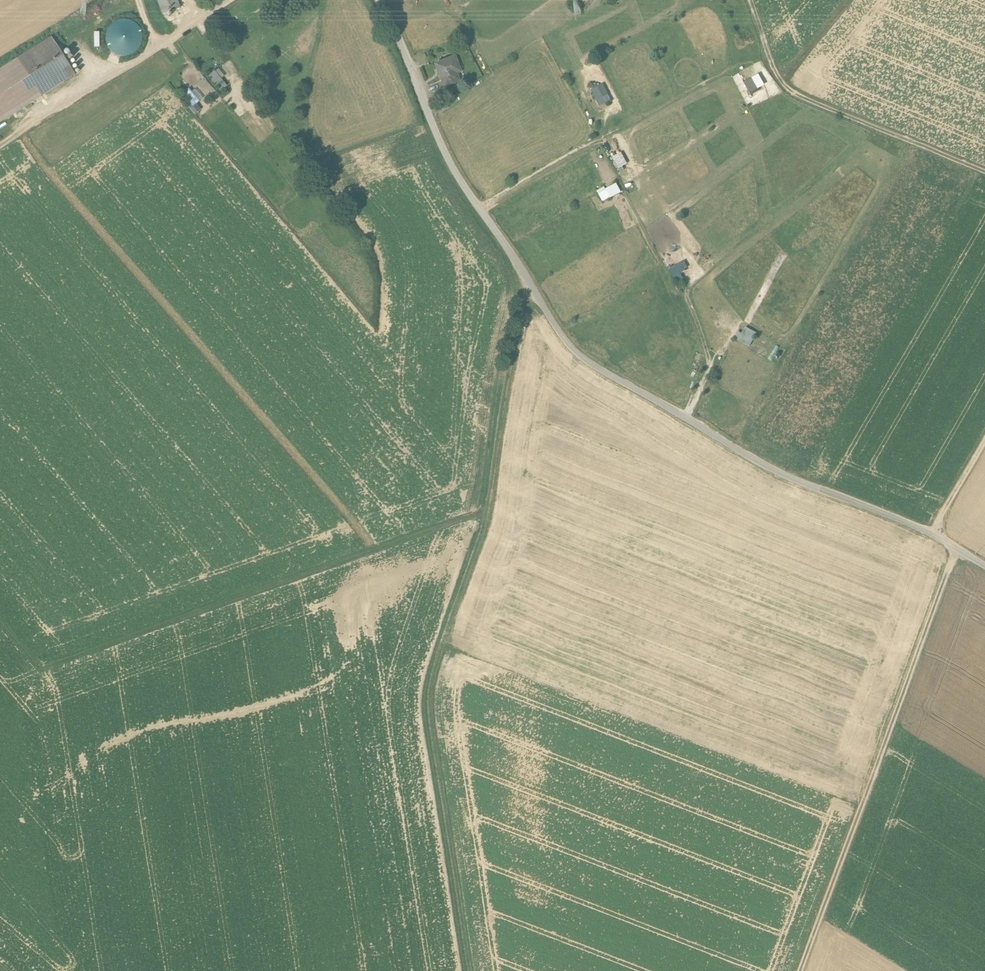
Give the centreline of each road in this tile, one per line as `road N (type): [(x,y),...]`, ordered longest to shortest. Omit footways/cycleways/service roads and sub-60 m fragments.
road 1 (unclassified): [(984,566),(931,534),(769,468),(586,355),(472,191),(381,0)]
road 2 (track): [(530,278),(490,513),(432,709),(475,970)]
road 3 (track): [(490,513),(63,659),(33,655),(0,615)]
road 4 (track): [(802,970),(954,549)]
road 5 (track): [(984,168),(790,91),(771,64),(748,0)]
road 6 (unclassified): [(234,0),(10,140)]
road 7 (track): [(483,206),(593,143),(604,119)]
road 8 (track): [(687,418),(710,368),(686,294)]

